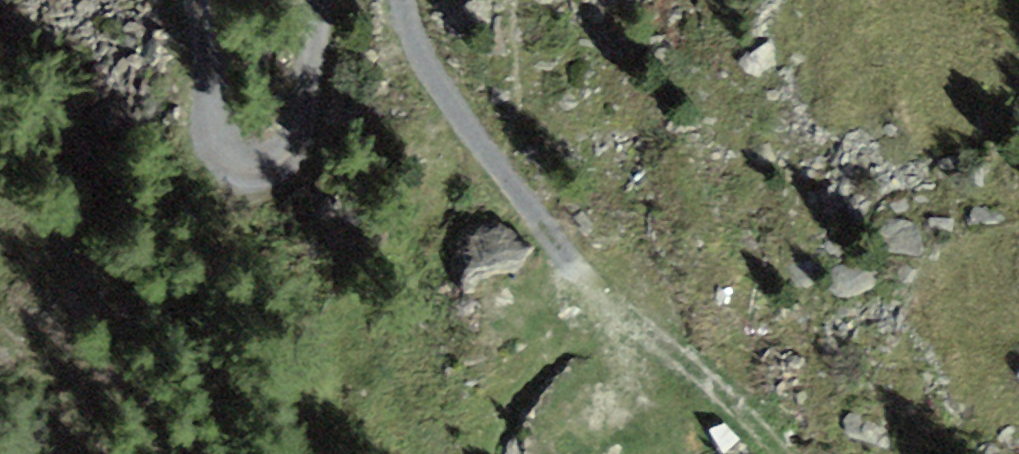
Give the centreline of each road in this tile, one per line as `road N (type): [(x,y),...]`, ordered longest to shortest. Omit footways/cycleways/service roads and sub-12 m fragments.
road 1 (track): [(194,0),(216,147),(242,180),(293,169),(313,126),(317,0)]
road 2 (track): [(403,0),(428,77),(594,306)]
road 3 (track): [(777,453),(643,333),(594,306)]

